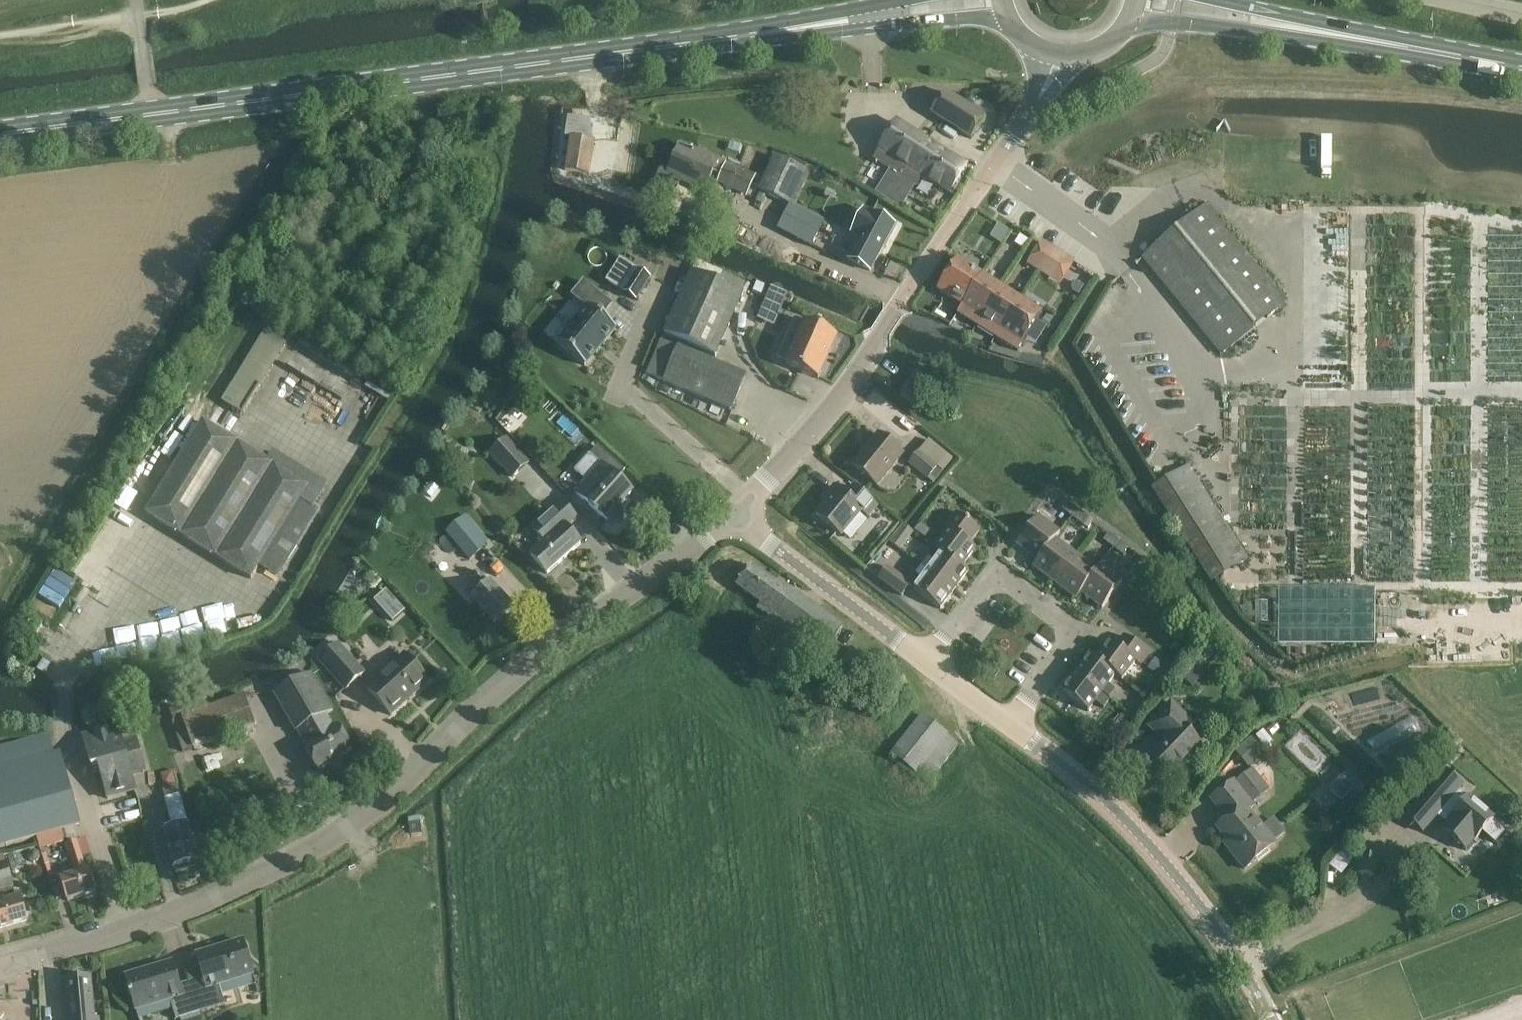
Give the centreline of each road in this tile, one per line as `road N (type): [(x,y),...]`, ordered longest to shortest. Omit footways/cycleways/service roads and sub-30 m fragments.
road 1 (tertiary): [(738,519),(558,639),(339,824),(275,864),(106,939),(0,969)]
road 2 (primary): [(0,134),(852,19)]
road 3 (tertiary): [(738,519),(819,425),(1031,120)]
road 4 (residential): [(1269,1019),(1229,947),(1156,860),(1009,721)]
road 5 (residential): [(1009,721),(1067,641),(1065,624),(996,583),(937,663)]
road 6 (residential): [(937,663),(738,519)]
road 7 (primary): [(1285,25),(1521,66)]
road 8 (primary): [(852,19),(1002,14)]
road 9 (primary): [(1136,17),(1285,25)]

